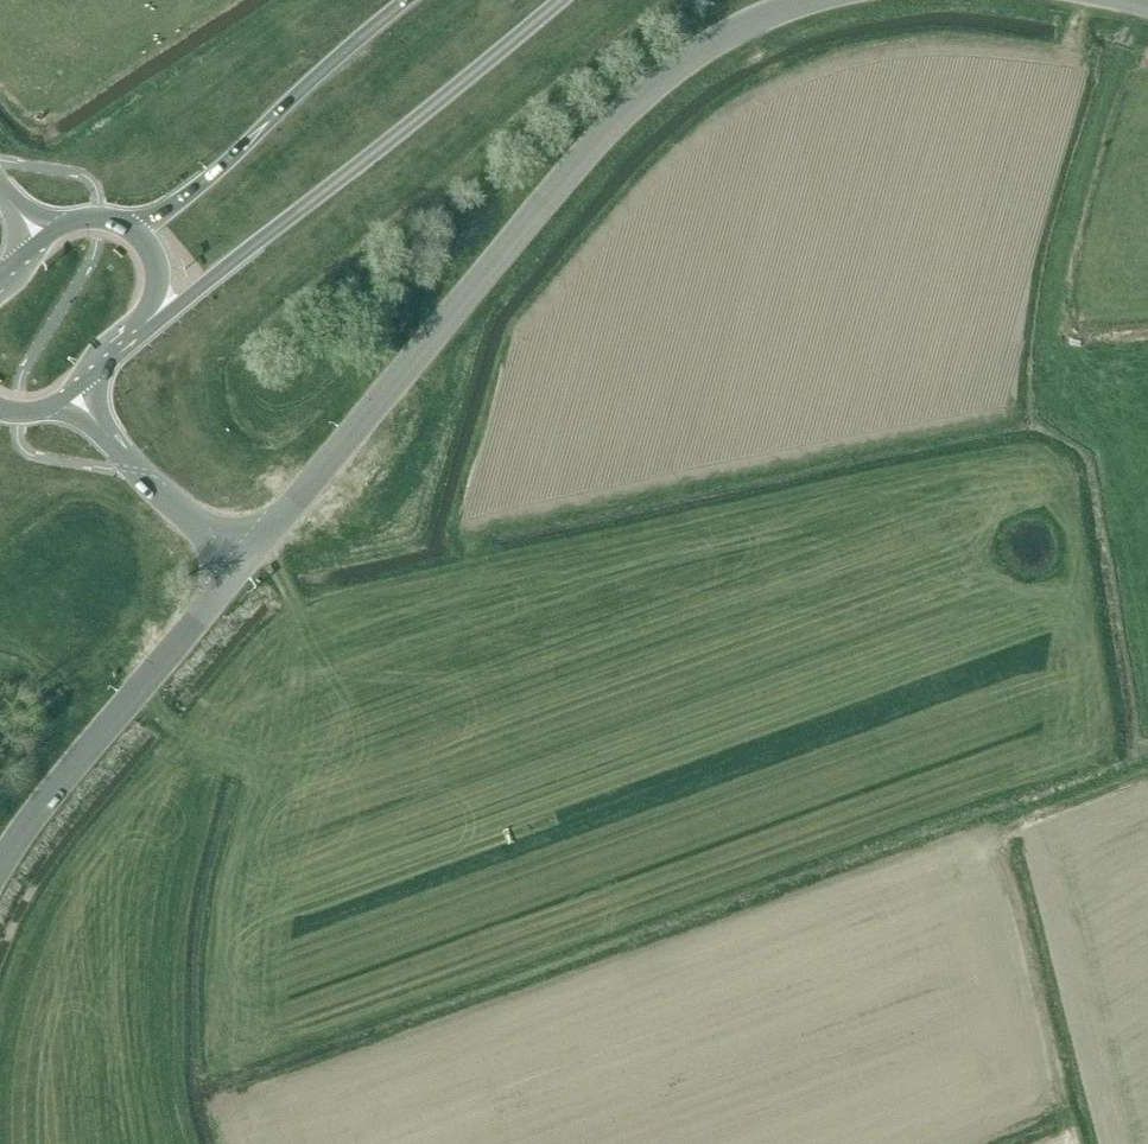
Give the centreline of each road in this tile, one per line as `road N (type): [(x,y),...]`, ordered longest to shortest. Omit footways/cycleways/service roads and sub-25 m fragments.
road 1 (secondary): [(242,567),(540,208),(661,77),(720,36),(802,0)]
road 2 (trunk): [(150,330),(558,0)]
road 3 (tertiary): [(0,861),(242,567)]
road 4 (trunk): [(405,0),(184,196),(134,229)]
road 5 (secondary): [(242,567),(134,468),(72,394)]

